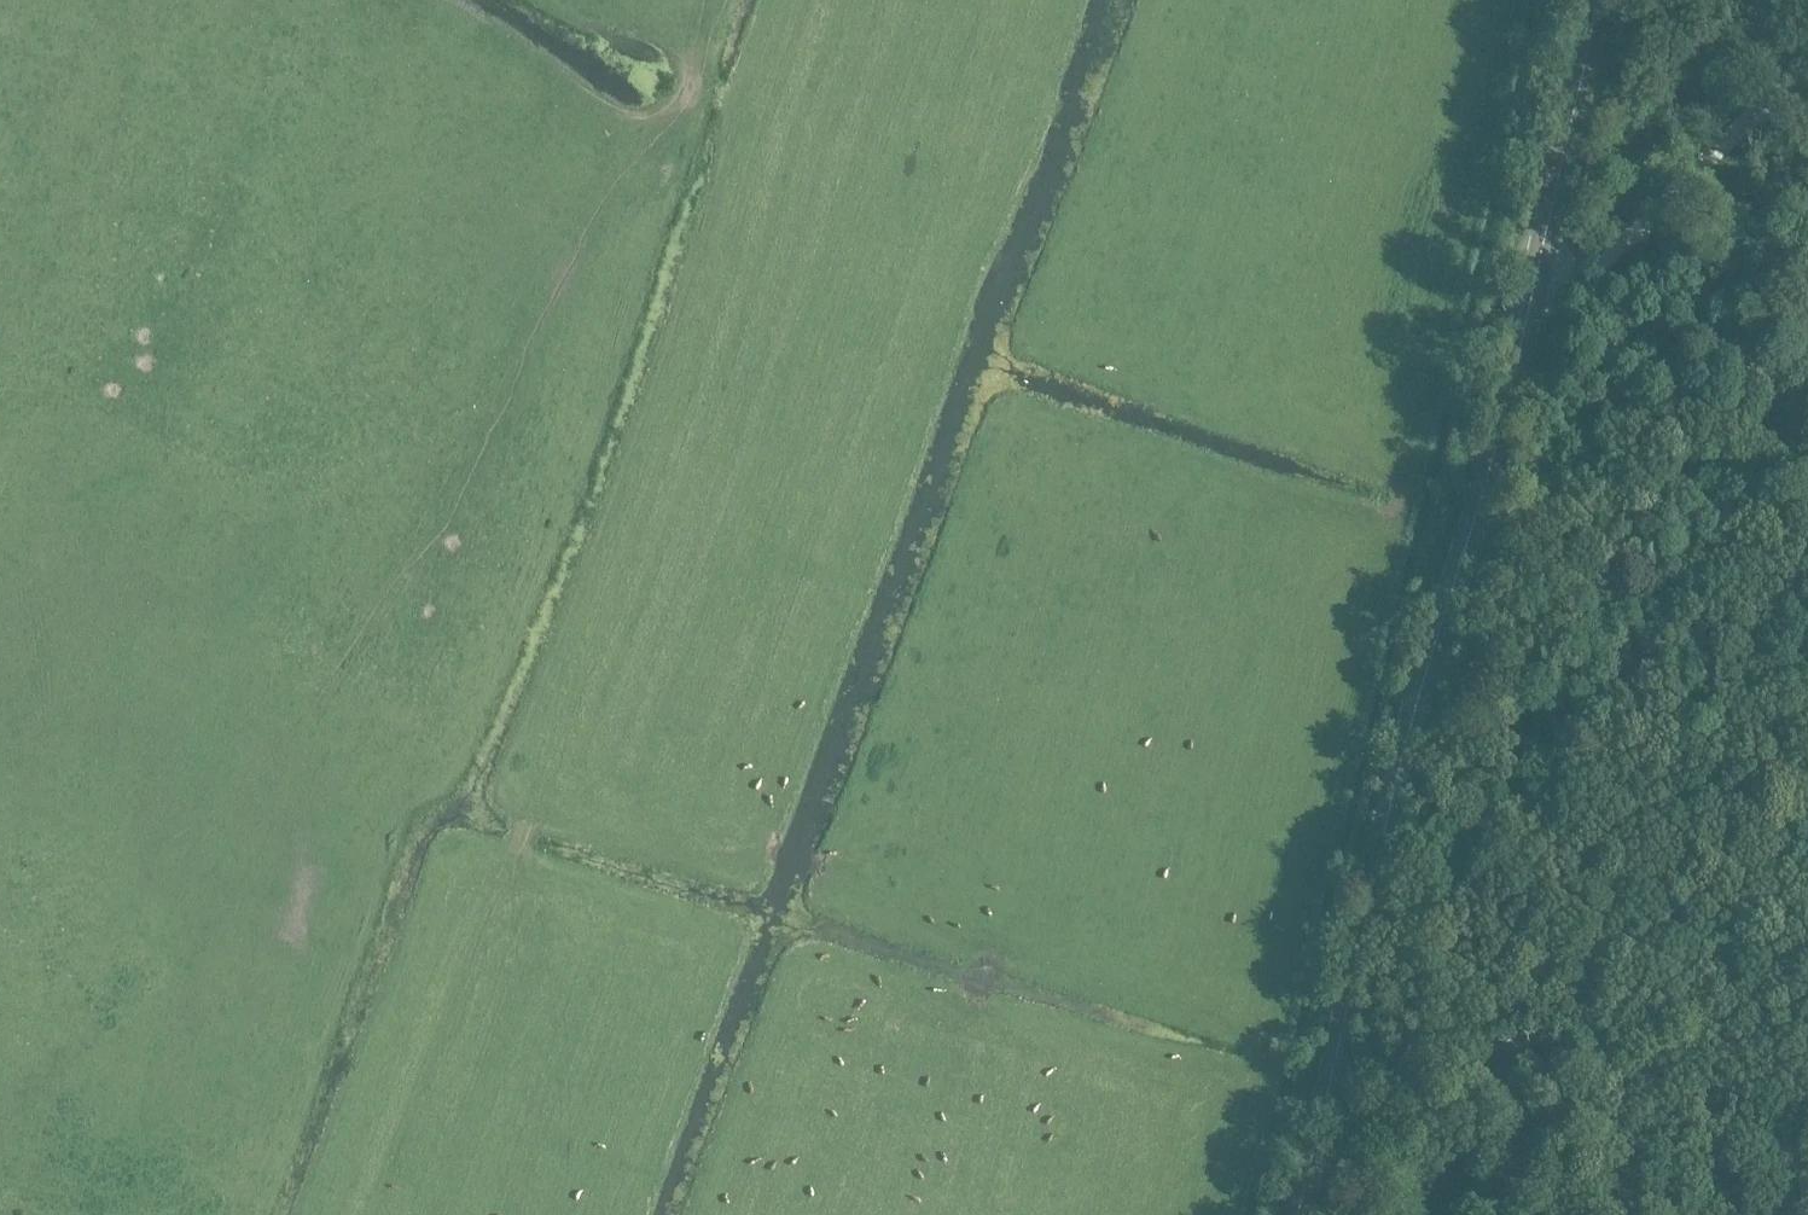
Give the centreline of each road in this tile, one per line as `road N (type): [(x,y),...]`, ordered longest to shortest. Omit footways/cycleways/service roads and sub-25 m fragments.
road 1 (secondary): [(1297,1214),(1421,688),(1524,336),(1597,0)]
road 2 (track): [(1807,68),(1561,319),(1524,336)]

